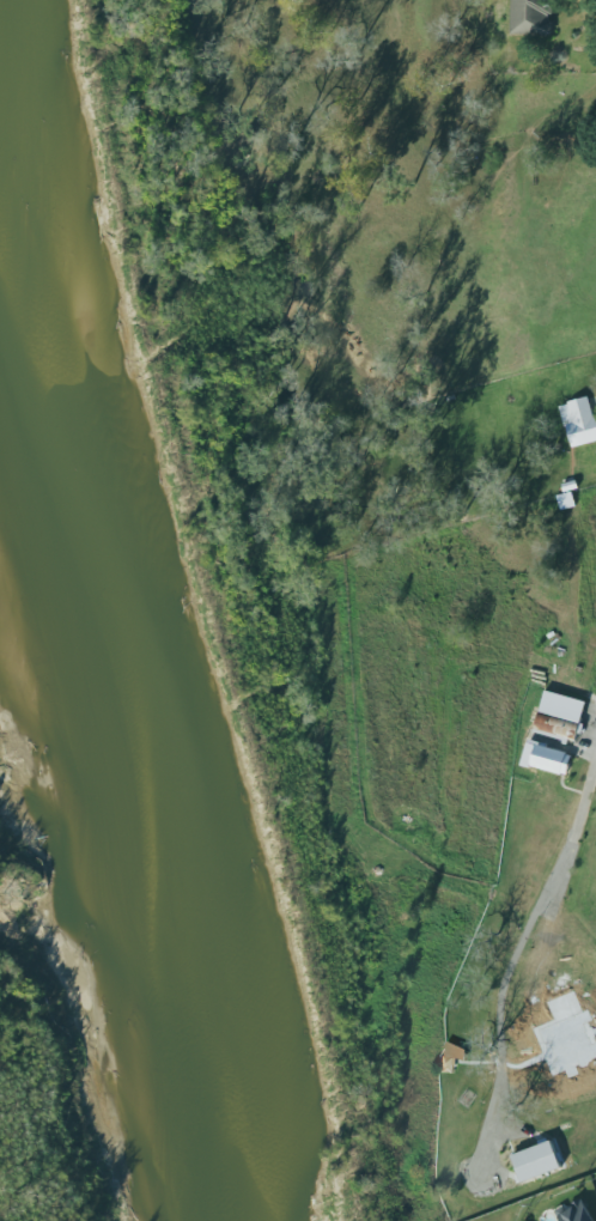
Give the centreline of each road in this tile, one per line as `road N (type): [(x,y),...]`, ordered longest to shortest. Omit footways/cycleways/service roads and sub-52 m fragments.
road 1 (track): [(492,1165),(548,966)]

